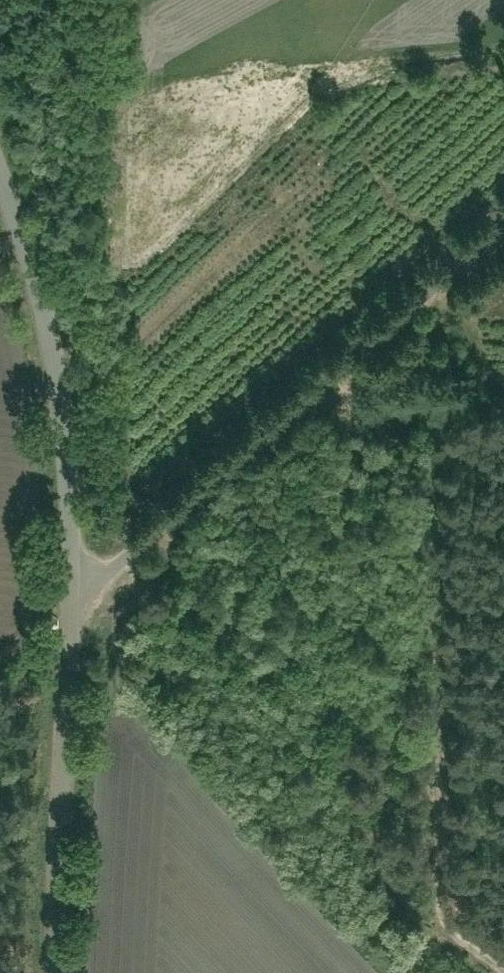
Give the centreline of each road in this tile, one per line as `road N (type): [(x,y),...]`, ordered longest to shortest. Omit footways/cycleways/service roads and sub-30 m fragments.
road 1 (unclassified): [(0,166),(40,283),(71,444),(82,660),(67,972)]
road 2 (track): [(324,390),(385,441),(416,543),(450,907),(502,972)]
road 3 (track): [(80,609),(503,229)]

